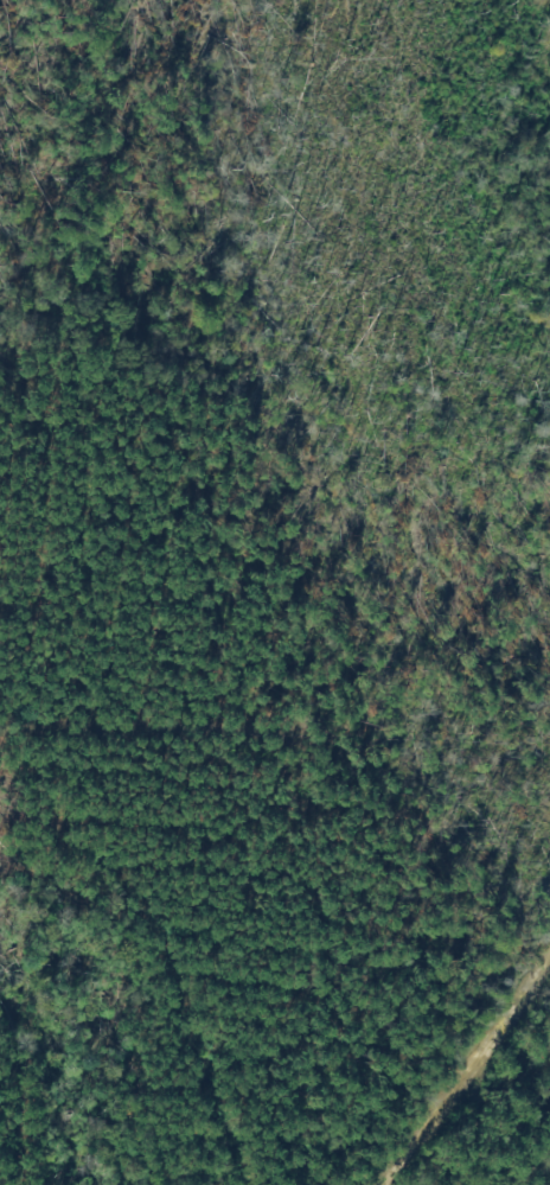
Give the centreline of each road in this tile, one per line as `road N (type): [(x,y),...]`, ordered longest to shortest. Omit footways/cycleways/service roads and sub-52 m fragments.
road 1 (residential): [(454,1184),(549,1043)]

